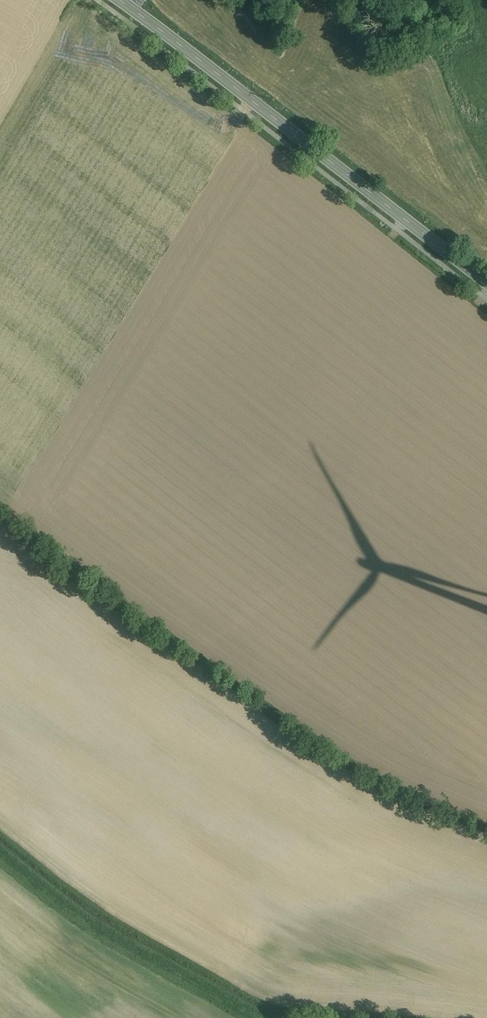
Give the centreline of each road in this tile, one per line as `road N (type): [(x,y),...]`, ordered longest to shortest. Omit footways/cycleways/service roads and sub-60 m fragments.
road 1 (tertiary): [(486,286),(119,0)]

